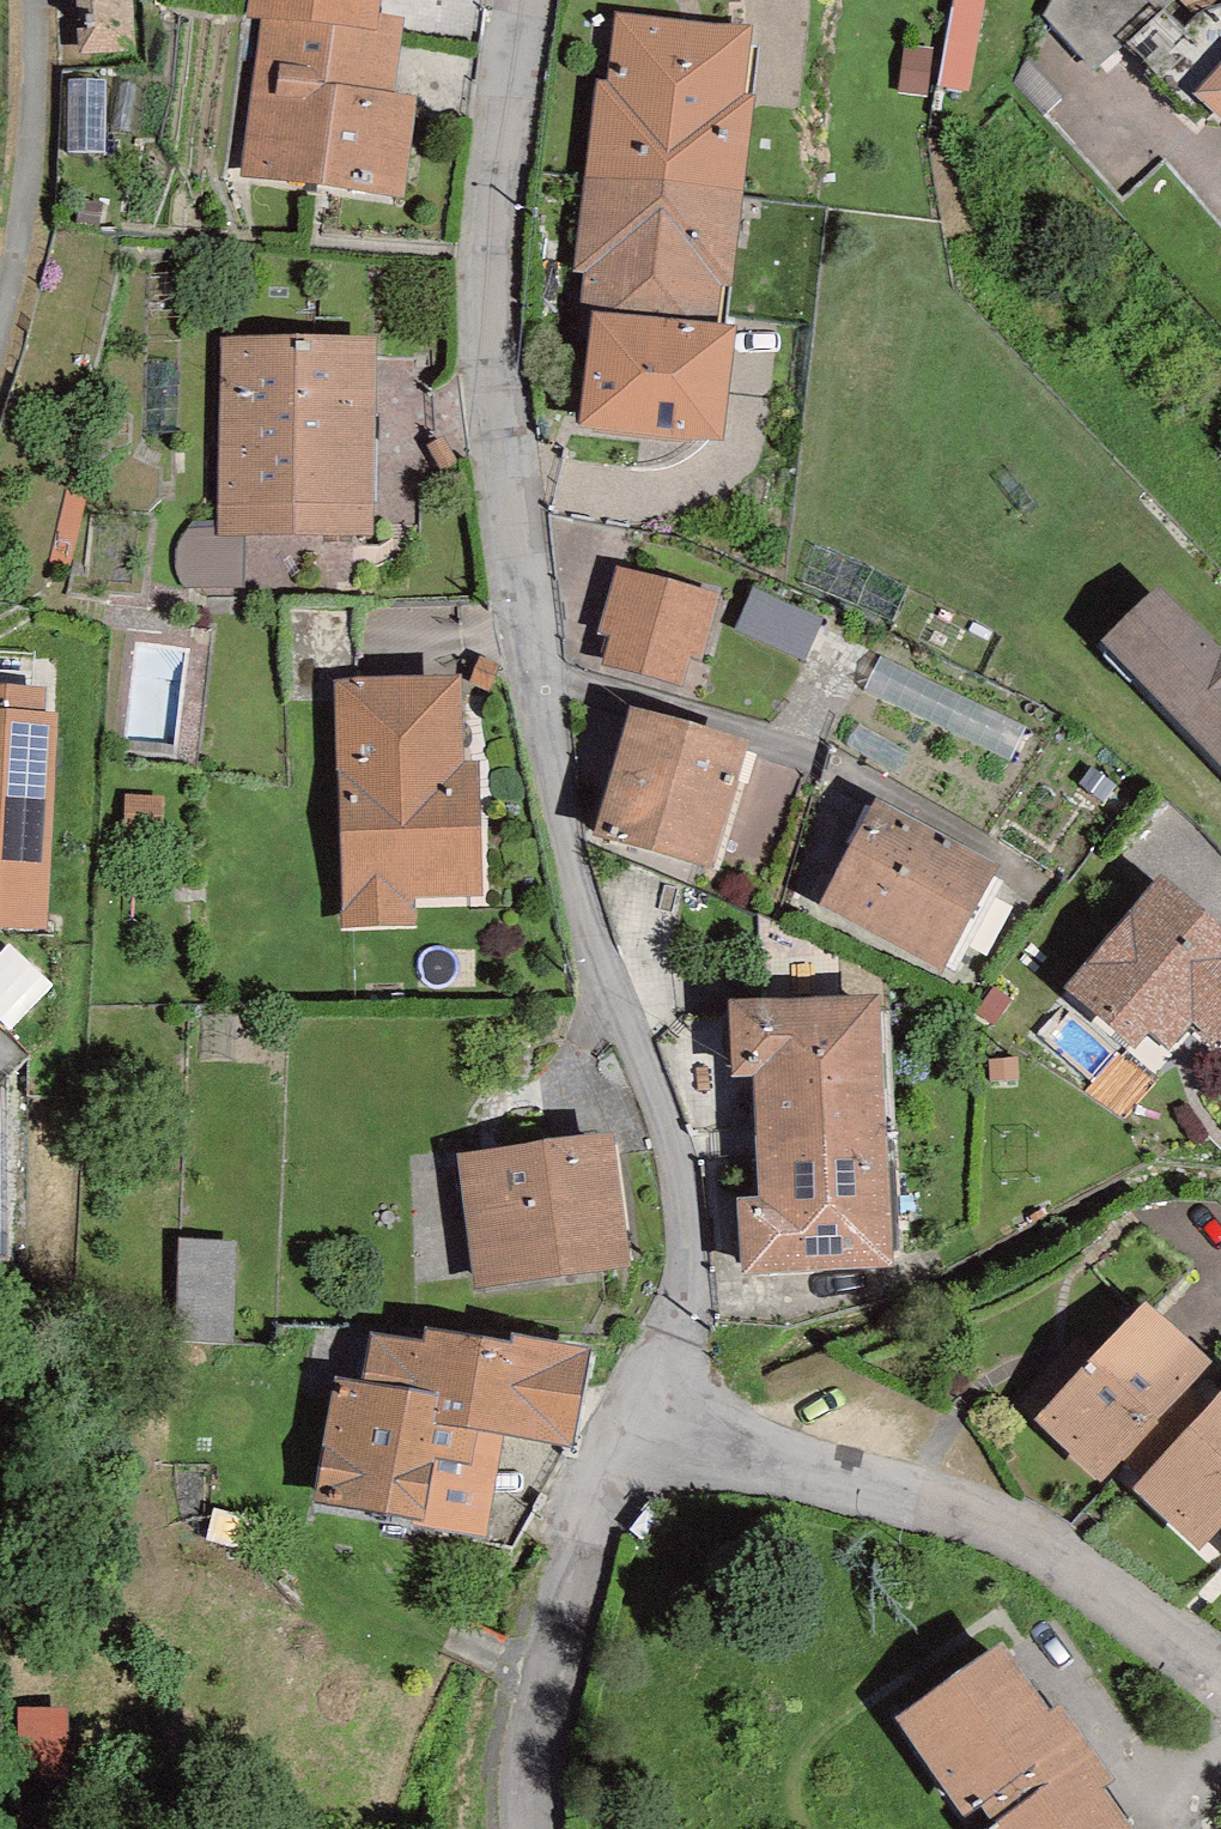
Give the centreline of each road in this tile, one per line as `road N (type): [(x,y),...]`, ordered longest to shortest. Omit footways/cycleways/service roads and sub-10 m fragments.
road 1 (residential): [(533,0),(504,210),(500,340),(512,498),(583,892),(677,1208),(681,1319),(671,1371),(650,1419)]
road 2 (residential): [(650,1419),(988,1531),(1066,1565),(1220,1688)]
road 3 (residential): [(650,1419),(587,1507),(527,1775),(528,1828)]

